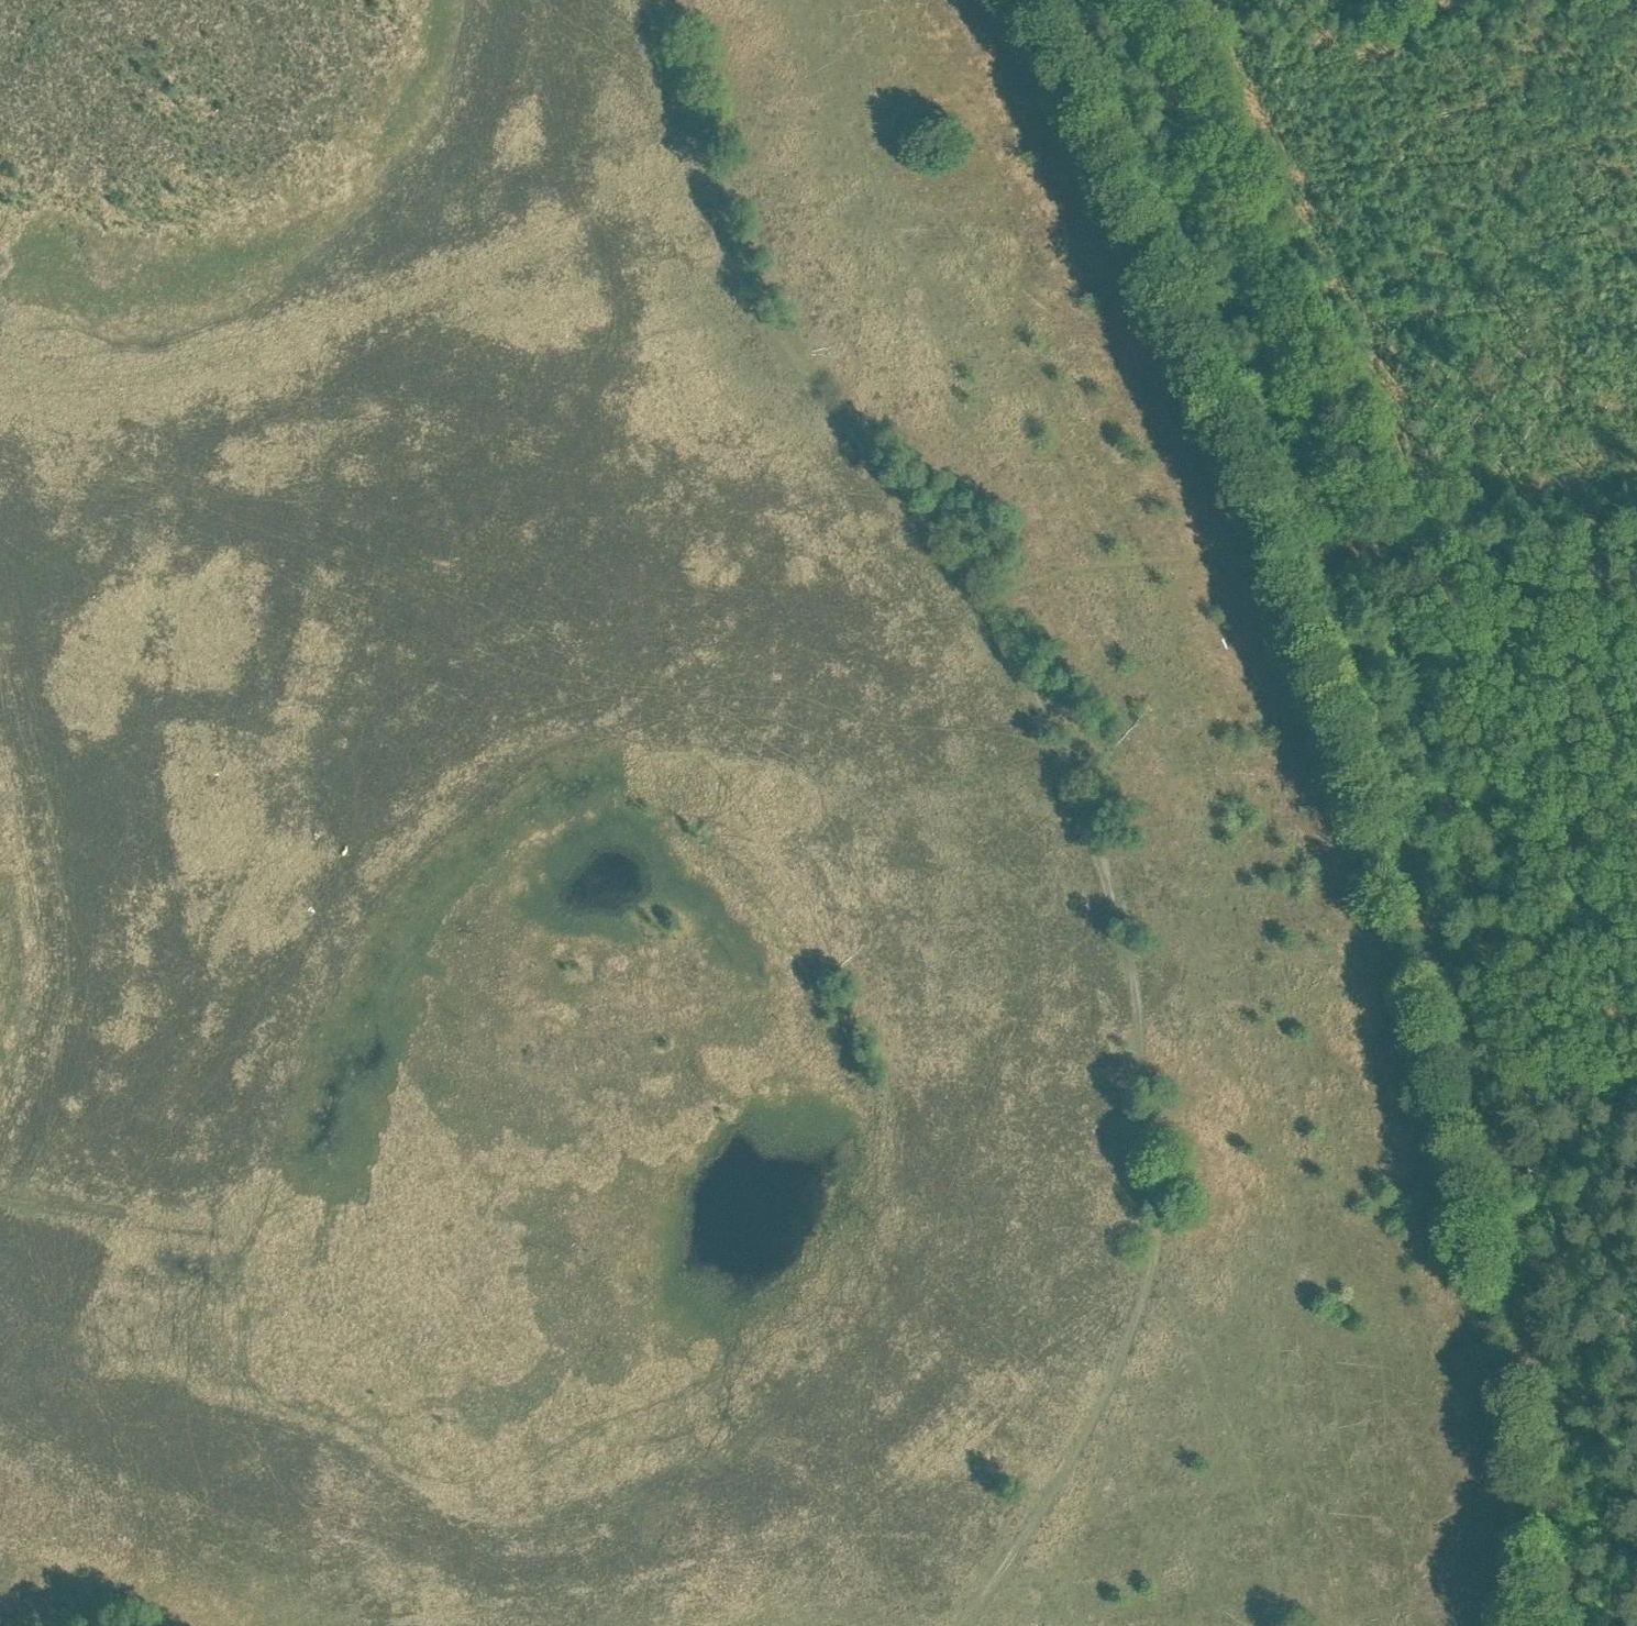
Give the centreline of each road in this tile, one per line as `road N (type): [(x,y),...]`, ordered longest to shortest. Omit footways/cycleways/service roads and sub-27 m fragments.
road 1 (track): [(1564,1625),(1539,1397),(1504,1221),(1390,820),(1294,554),(1147,199),(1044,0)]
road 2 (track): [(1294,554),(1636,517)]

